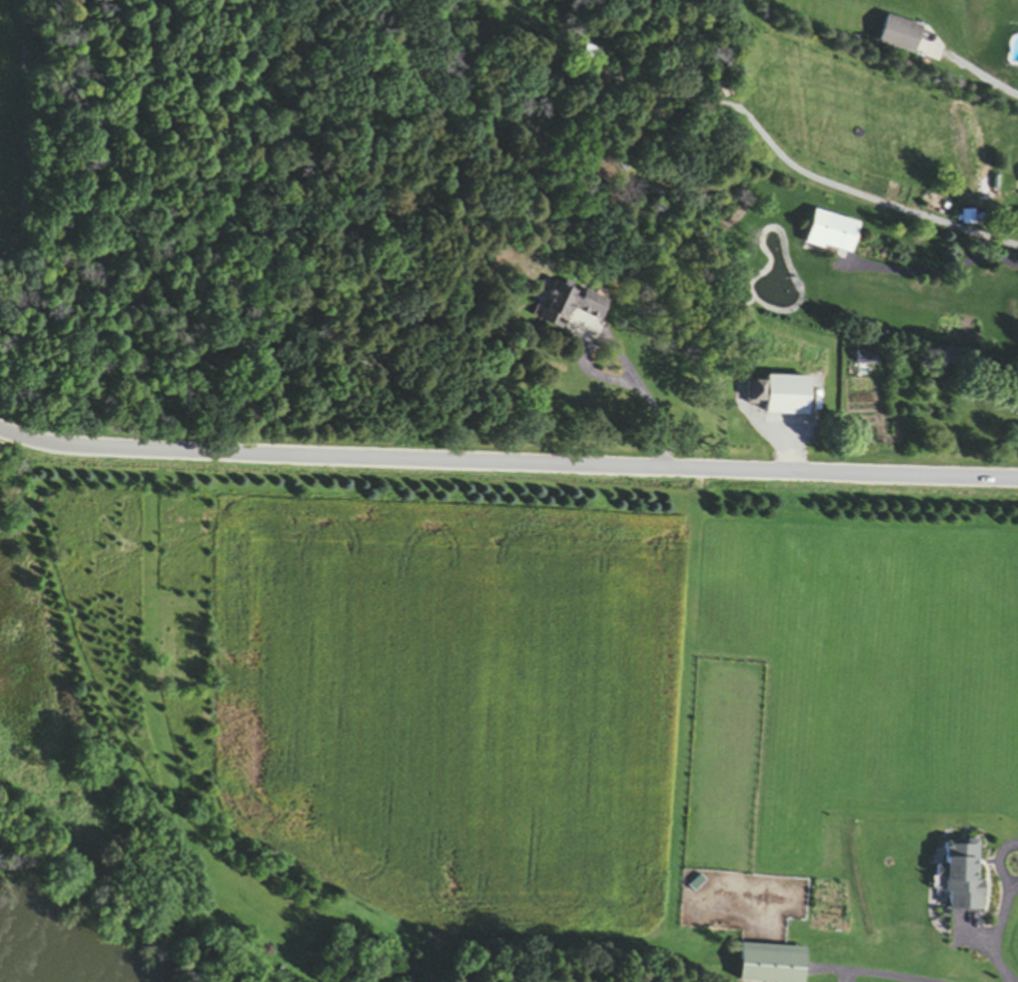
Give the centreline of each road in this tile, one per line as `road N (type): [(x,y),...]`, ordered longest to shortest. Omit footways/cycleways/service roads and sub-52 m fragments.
road 1 (residential): [(1017,472),(834,474),(21,444),(0,433)]

